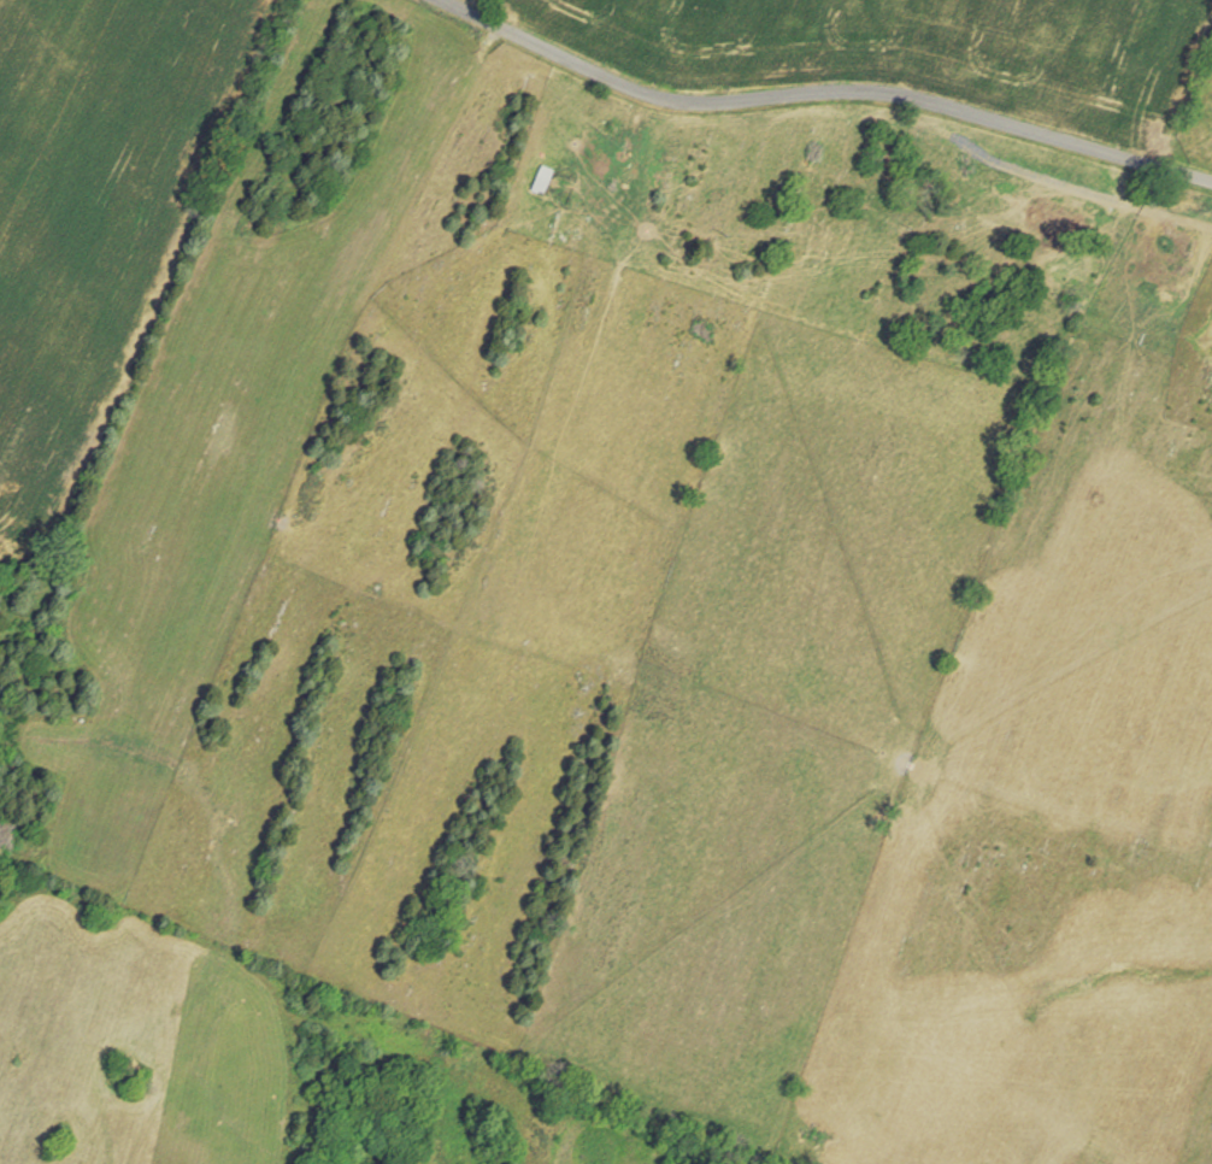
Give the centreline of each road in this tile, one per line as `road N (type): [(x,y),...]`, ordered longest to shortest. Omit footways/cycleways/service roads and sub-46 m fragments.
road 1 (residential): [(1211,179),(892,93),(673,105),(449,0)]

